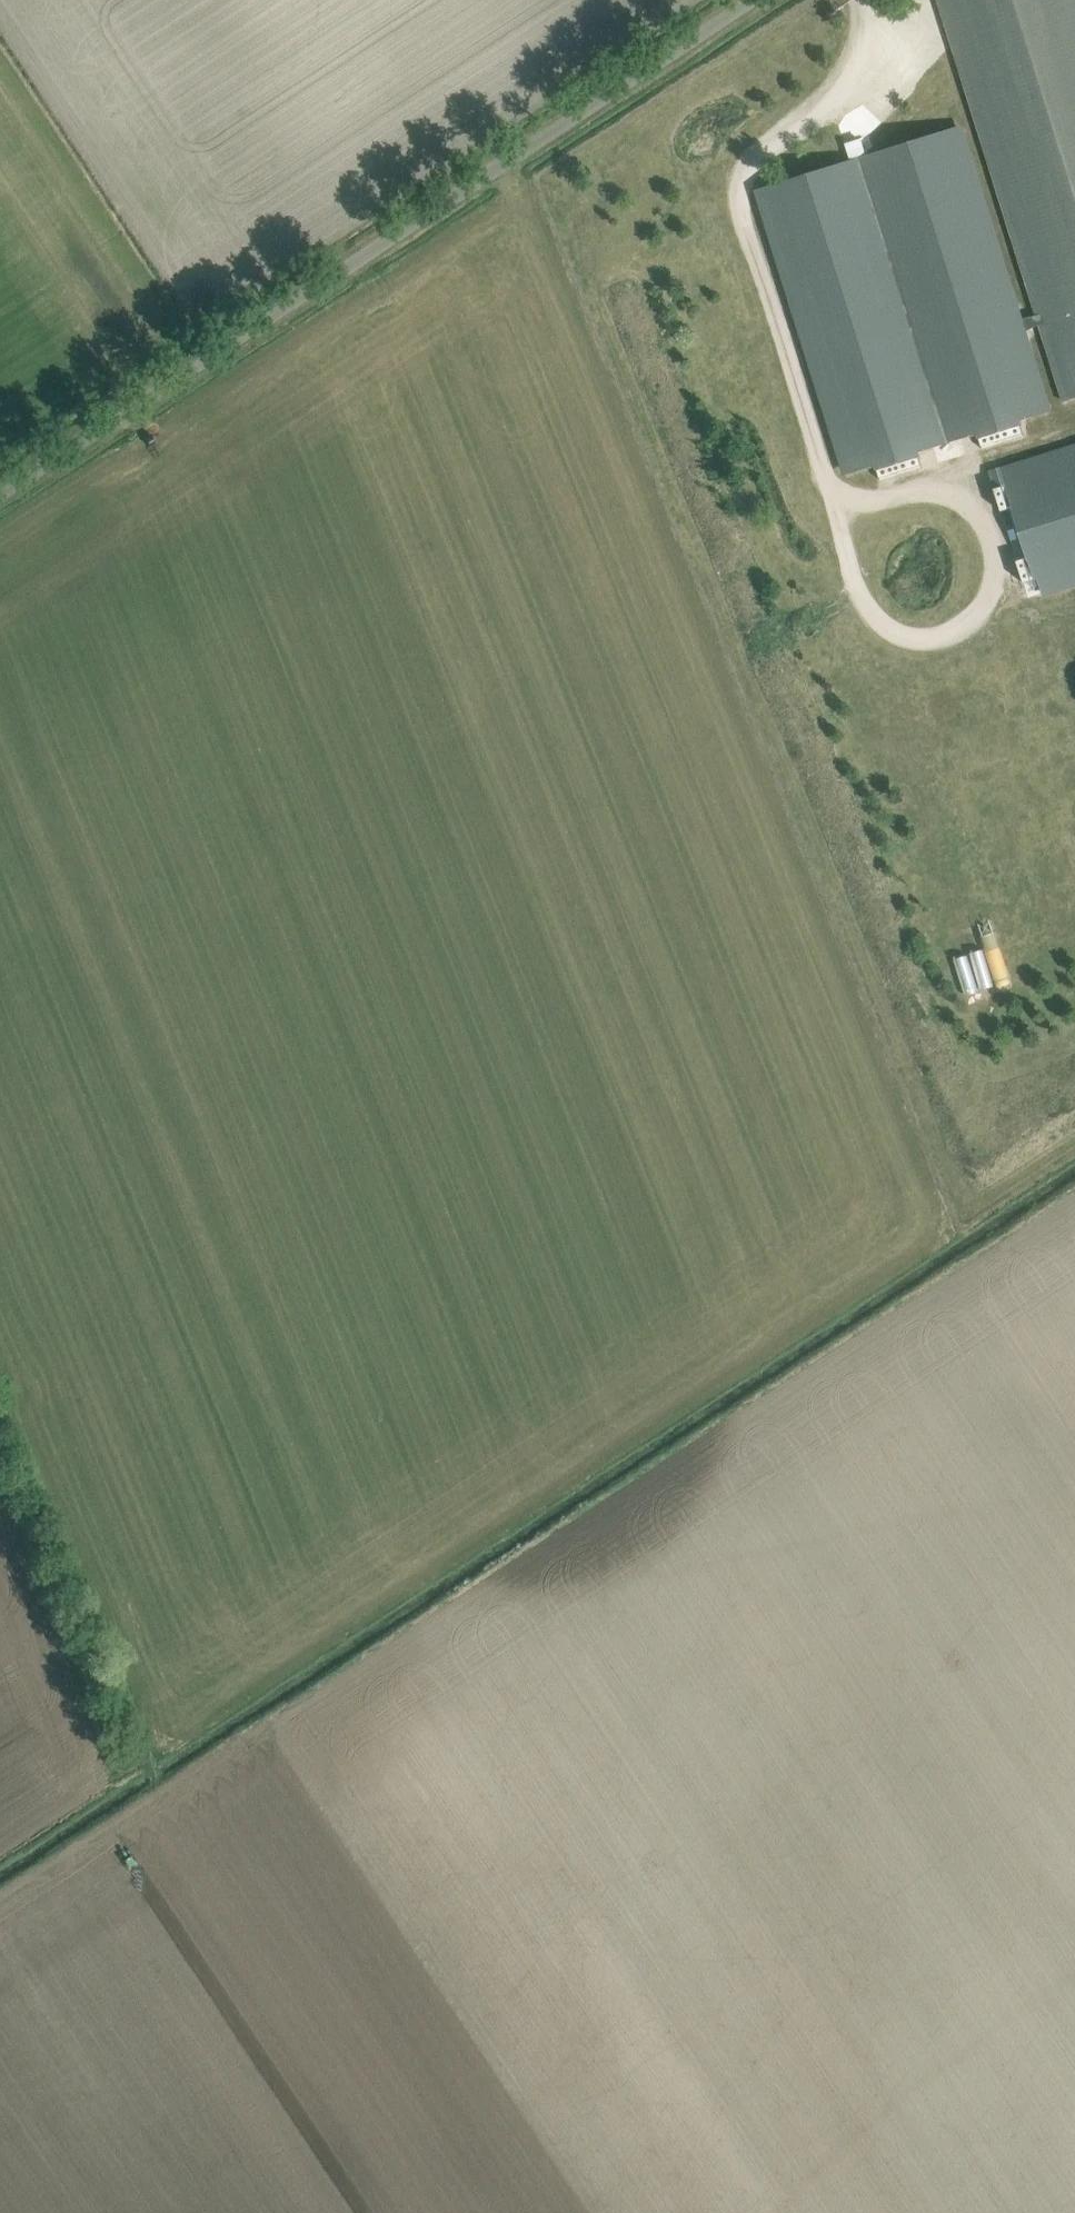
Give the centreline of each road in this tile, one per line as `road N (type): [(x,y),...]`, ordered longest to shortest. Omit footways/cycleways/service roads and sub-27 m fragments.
road 1 (unclassified): [(0,495),(754,0)]

